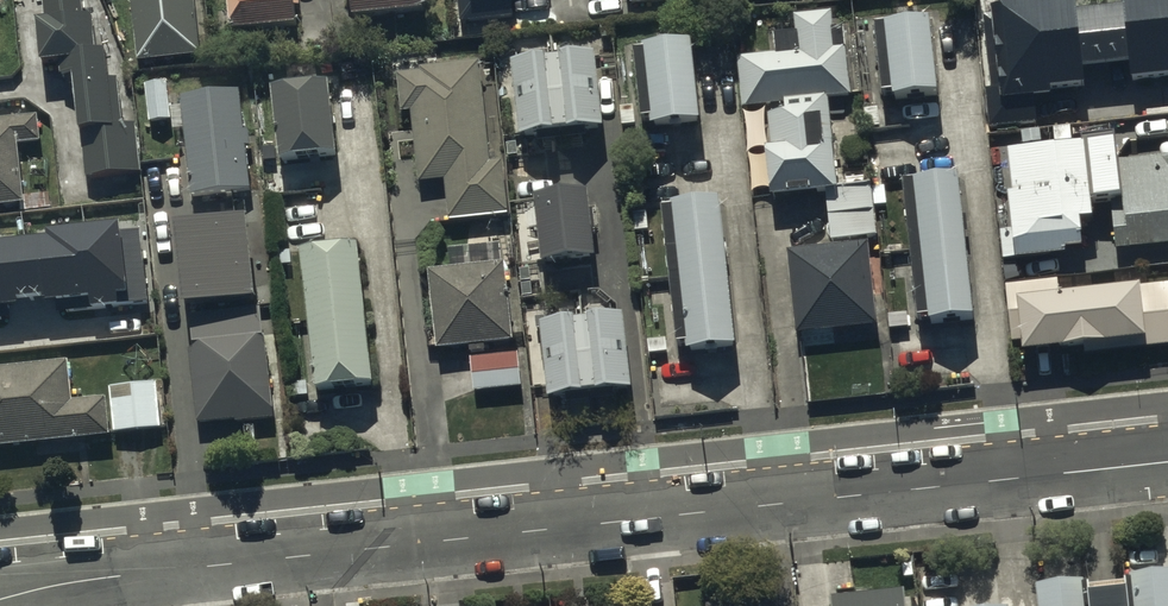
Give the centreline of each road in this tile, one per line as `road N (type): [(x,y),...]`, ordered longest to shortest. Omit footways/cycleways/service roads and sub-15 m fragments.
road 1 (residential): [(0,600),(118,576),(1167,463)]

